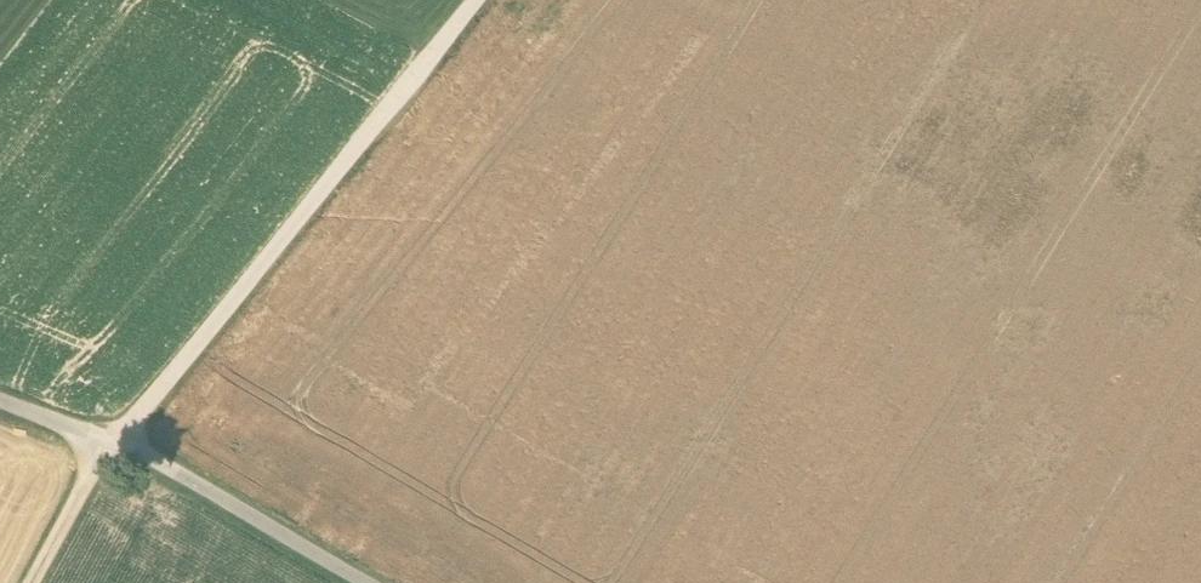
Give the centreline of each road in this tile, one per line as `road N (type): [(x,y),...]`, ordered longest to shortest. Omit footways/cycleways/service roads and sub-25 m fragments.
road 1 (track): [(115,441),(476,0)]
road 2 (unclassified): [(368,582),(148,454),(0,400)]
road 3 (track): [(115,441),(33,582)]

